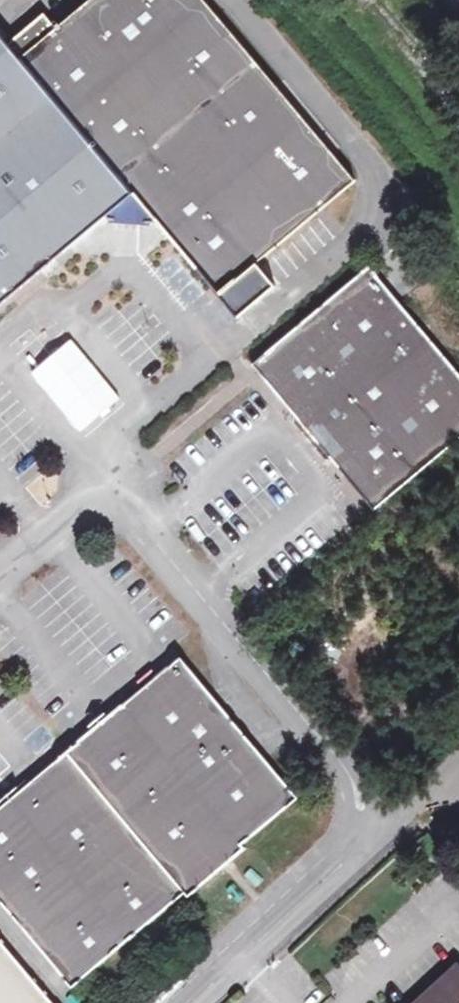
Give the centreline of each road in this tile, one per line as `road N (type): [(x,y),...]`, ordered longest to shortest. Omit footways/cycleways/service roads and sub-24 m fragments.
road 1 (unclassified): [(354,838),(324,856),(169,1002)]
road 2 (unclassified): [(193,1002),(334,870),(354,838)]

